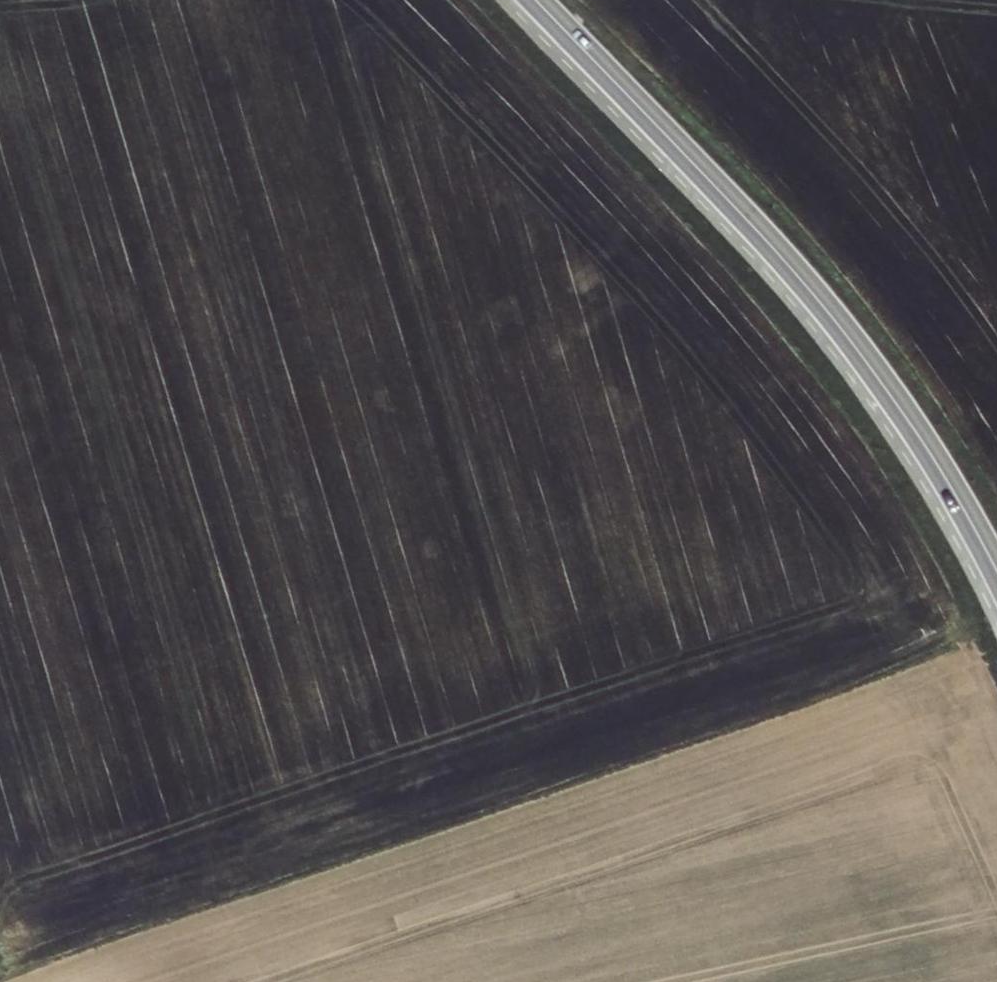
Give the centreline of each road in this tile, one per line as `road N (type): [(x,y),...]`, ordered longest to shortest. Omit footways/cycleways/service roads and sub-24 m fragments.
road 1 (secondary): [(996,572),(912,426),(834,321),(535,0)]

